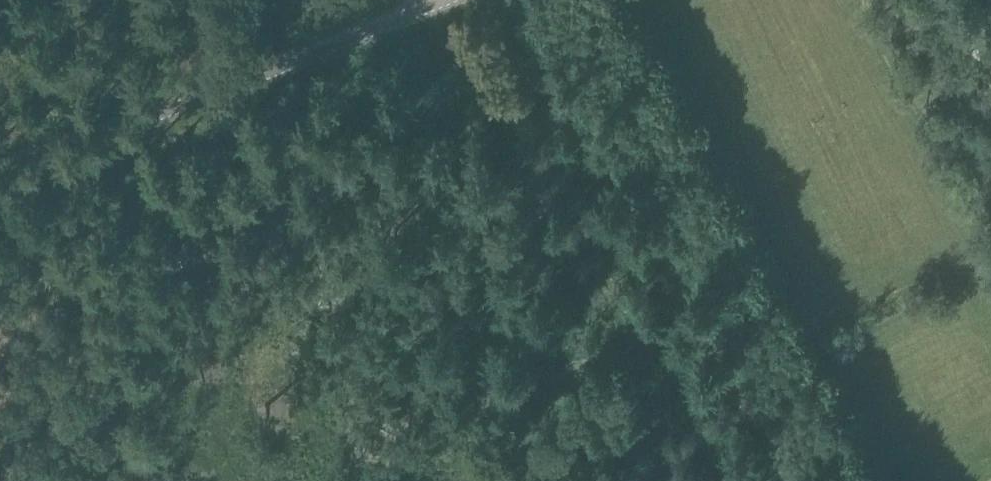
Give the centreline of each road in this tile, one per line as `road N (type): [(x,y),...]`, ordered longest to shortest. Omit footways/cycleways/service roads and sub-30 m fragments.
road 1 (tertiary): [(0,173),(445,0)]

